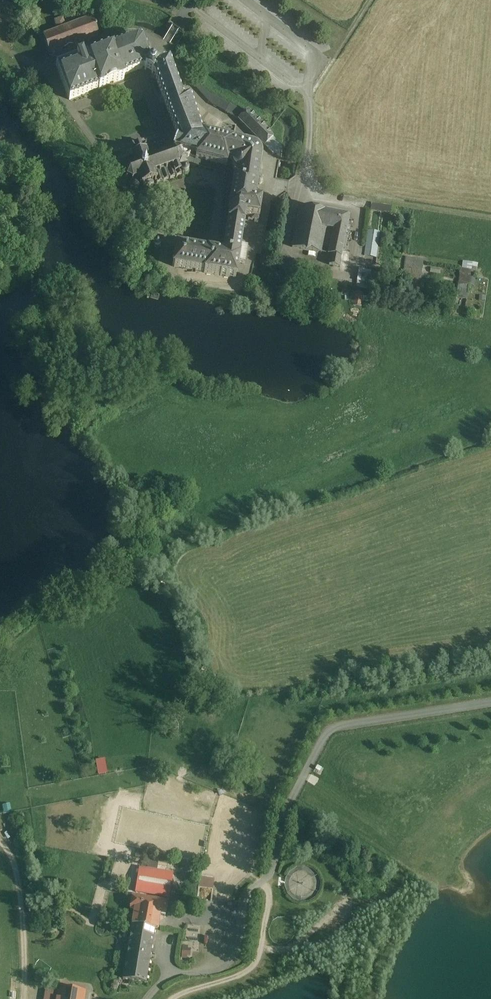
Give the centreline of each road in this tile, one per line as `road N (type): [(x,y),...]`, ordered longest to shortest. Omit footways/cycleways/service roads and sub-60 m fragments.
road 1 (track): [(261,883),(270,900),(253,967),(174,998)]
road 2 (track): [(23,998),(19,886),(0,840)]

